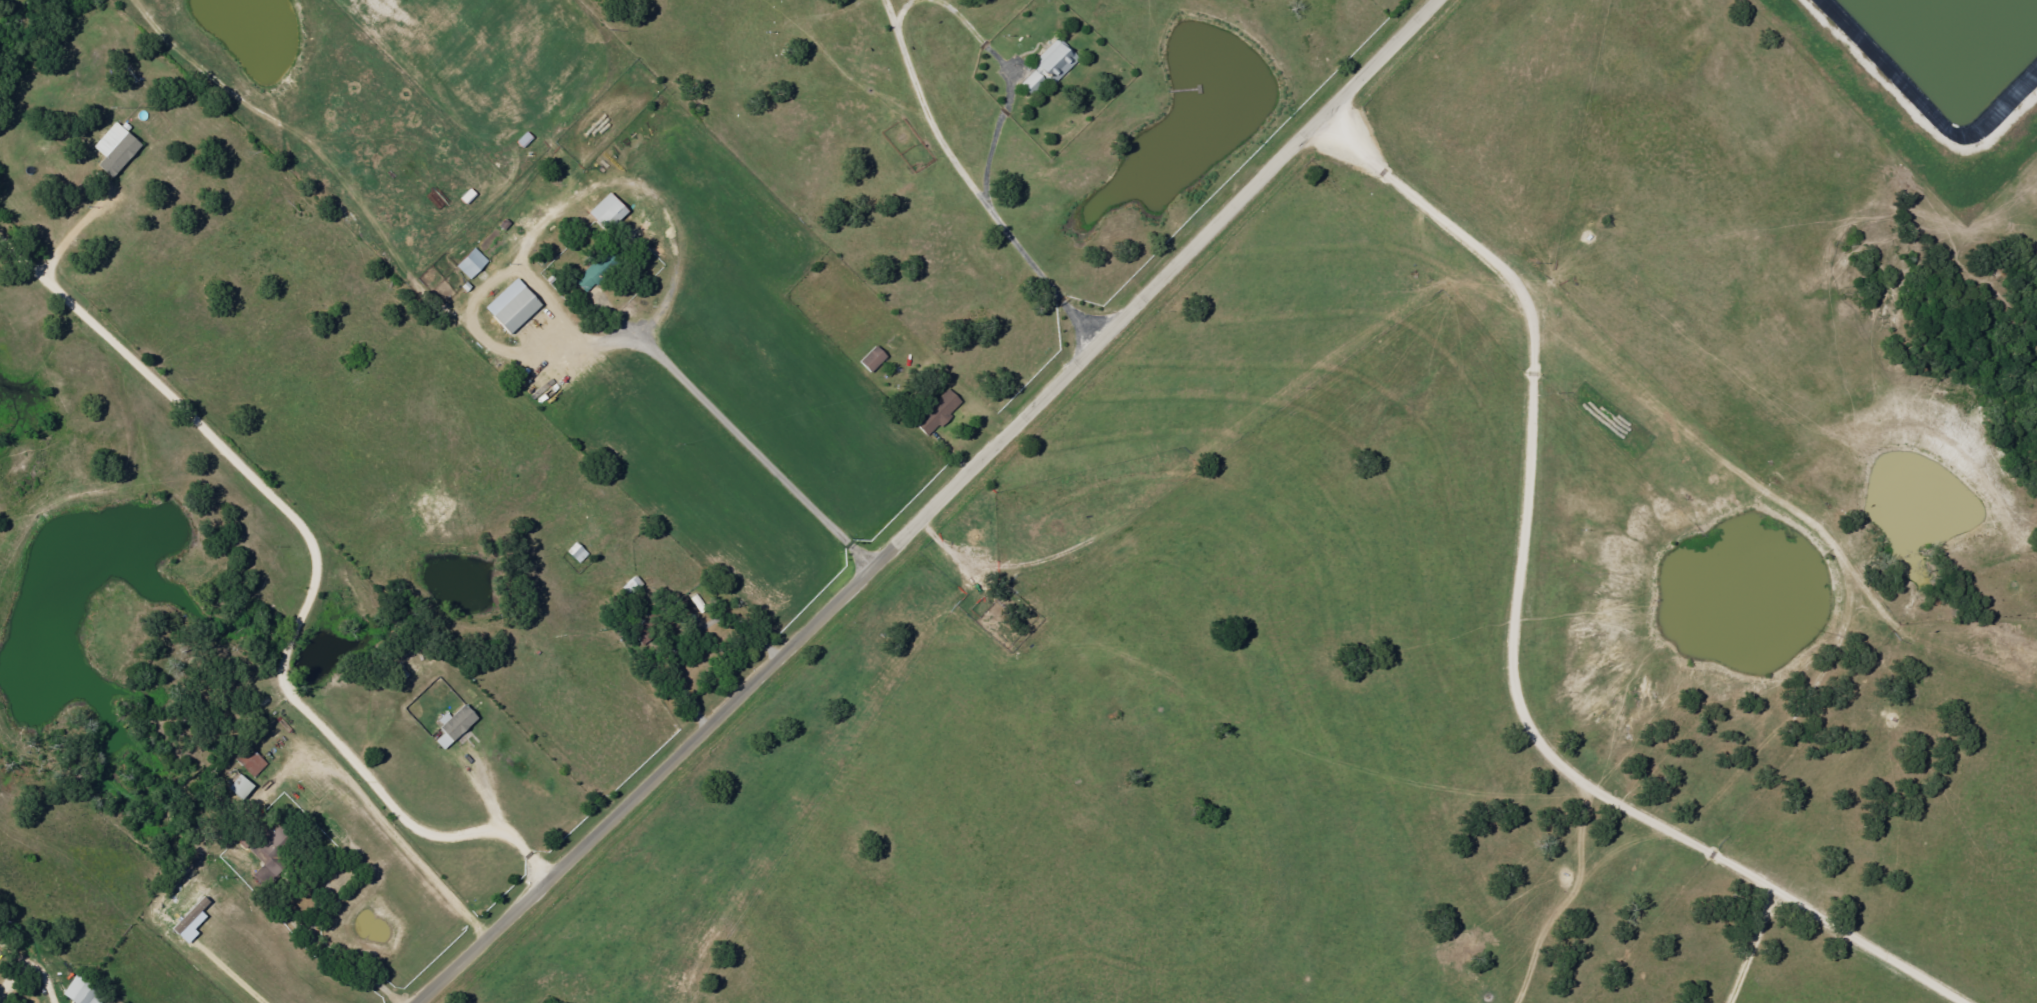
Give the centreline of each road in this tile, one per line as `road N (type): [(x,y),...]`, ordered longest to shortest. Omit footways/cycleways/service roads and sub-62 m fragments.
road 1 (residential): [(457,1002),(875,596),(973,531),(983,487),(1442,0)]
road 2 (track): [(1519,1002),(1560,948),(1565,764),(1540,690),(1560,294),(1649,165),(1703,41),(1692,0)]
road 3 (track): [(973,531),(1102,635),(1102,695),(1003,923),(1006,1002)]
road 4 (residential): [(1940,1002),(1885,948),(1762,903),(1634,918),(1560,948)]

